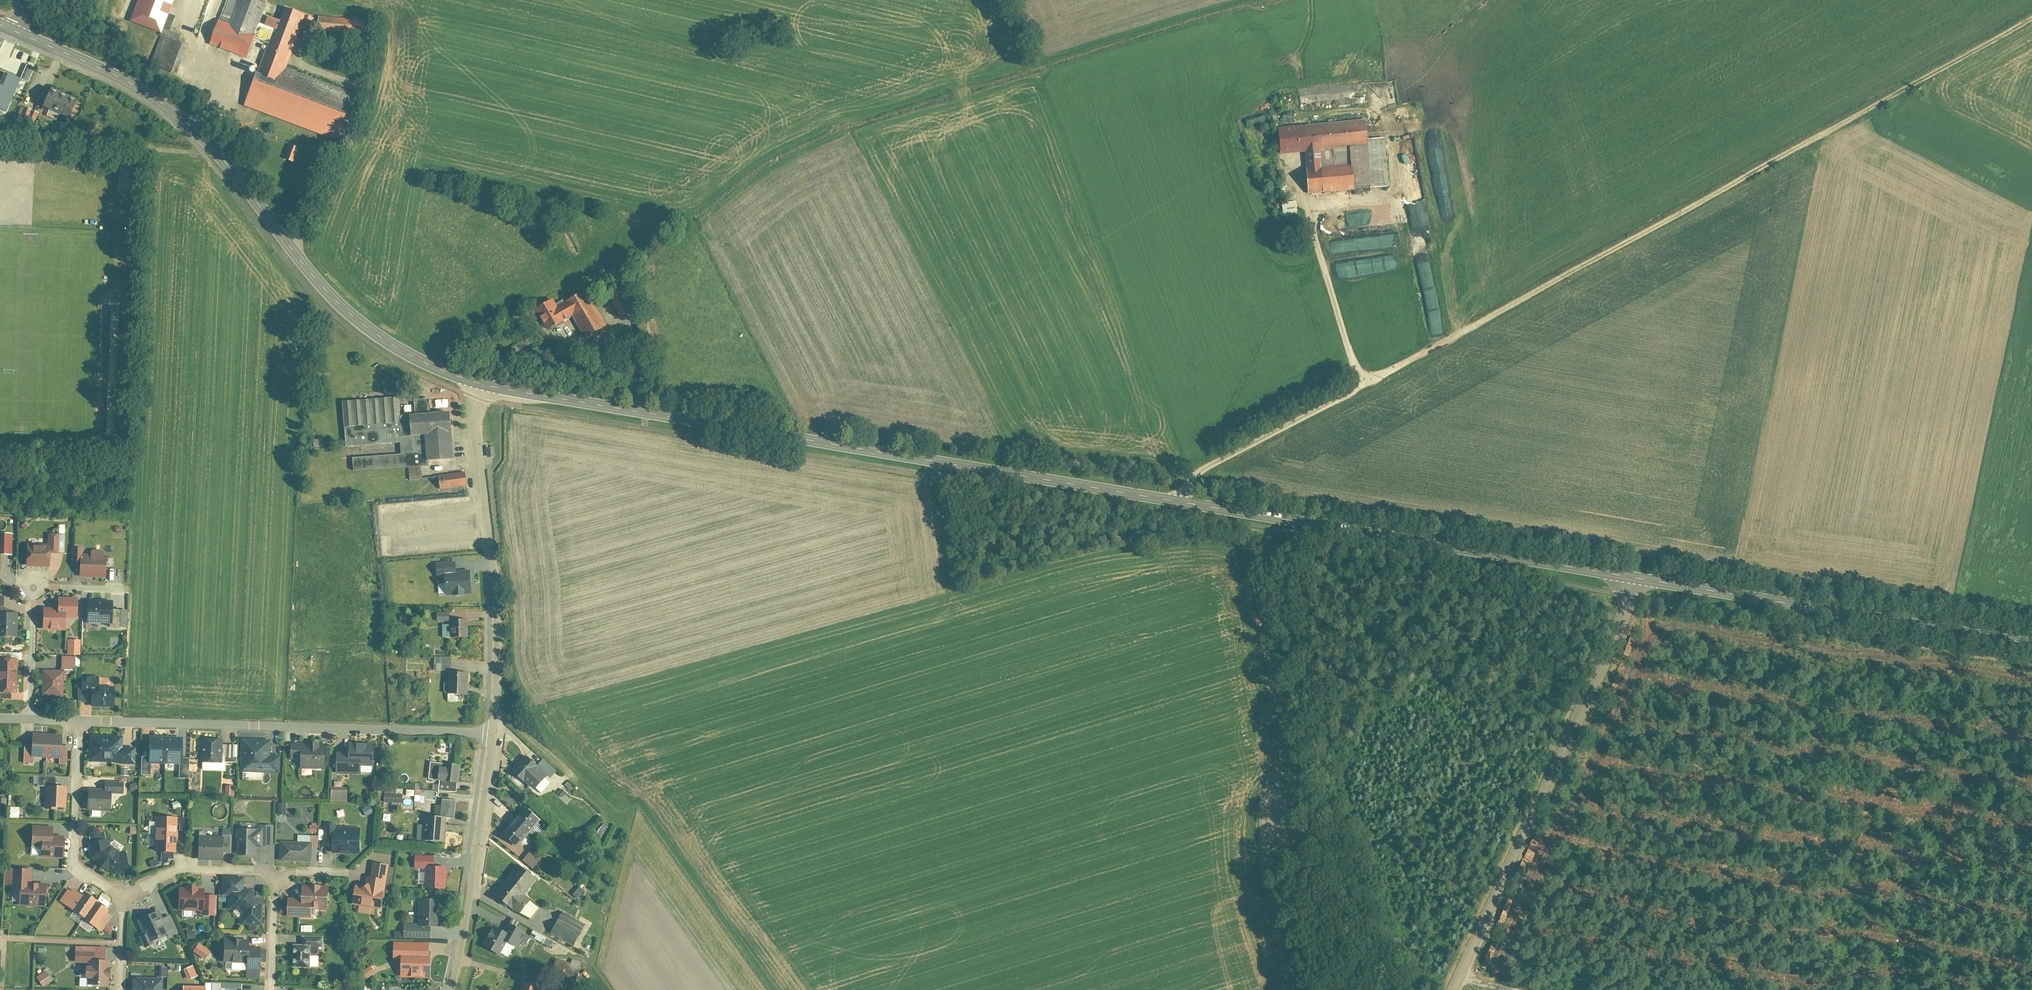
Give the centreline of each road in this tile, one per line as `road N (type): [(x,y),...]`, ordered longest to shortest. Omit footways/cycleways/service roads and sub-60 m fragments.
road 1 (track): [(1382,376),(2031,20)]
road 2 (secondary): [(1184,503),(480,384)]
road 3 (secondary): [(480,384),(422,361),(354,317),(176,112),(117,75),(17,31)]
road 4 (secondary): [(1642,579),(1184,503)]
road 5 (unclassified): [(1642,579),(1454,989)]
road 6 (residential): [(81,723),(493,733)]
road 7 (secondary): [(2031,645),(1642,579)]
road 8 (residential): [(493,733),(498,648),(480,384)]
road 9 (residential): [(452,989),(493,733)]
road 10 (residential): [(1184,503),(1196,475),(1382,376)]
road 11 (residential): [(81,723),(73,866),(124,893)]
road 12 (residential): [(124,893),(180,869),(275,876)]
road 13 (residential): [(30,721),(33,594)]

